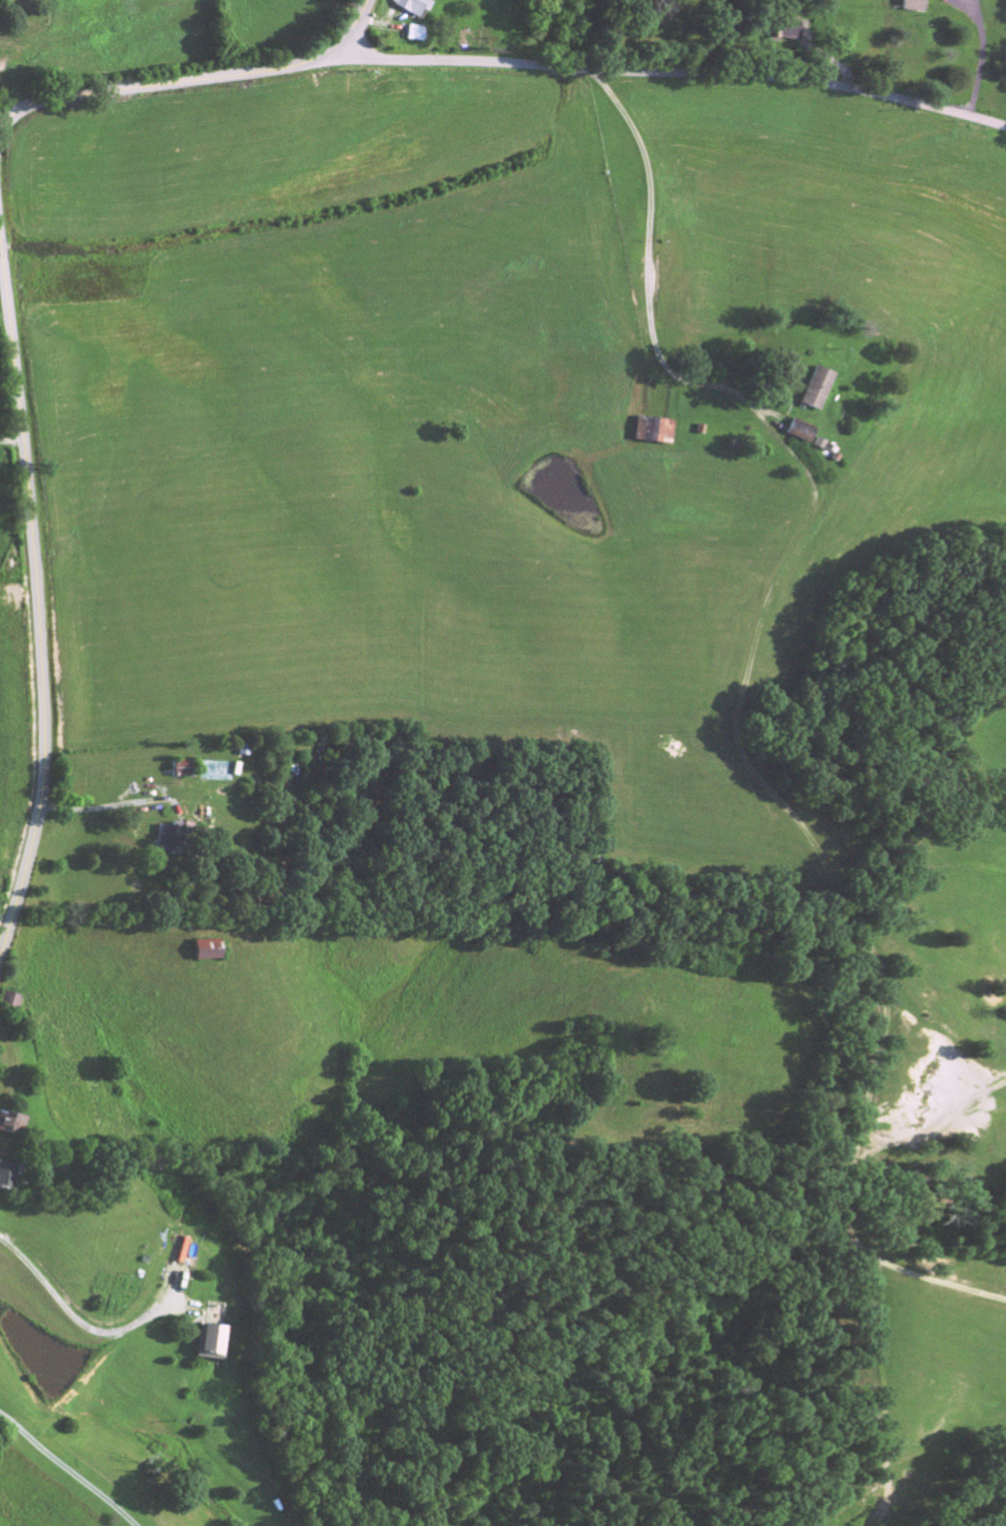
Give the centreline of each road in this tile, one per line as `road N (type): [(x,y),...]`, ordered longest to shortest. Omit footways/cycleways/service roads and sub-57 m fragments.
road 1 (secondary): [(0,959),(41,814),(46,764),(34,532),(0,215)]
road 2 (residential): [(1005,127),(799,81),(379,59),(339,44)]
road 3 (secondary): [(0,139),(12,119),(49,102),(307,64),(345,38),(367,0)]

